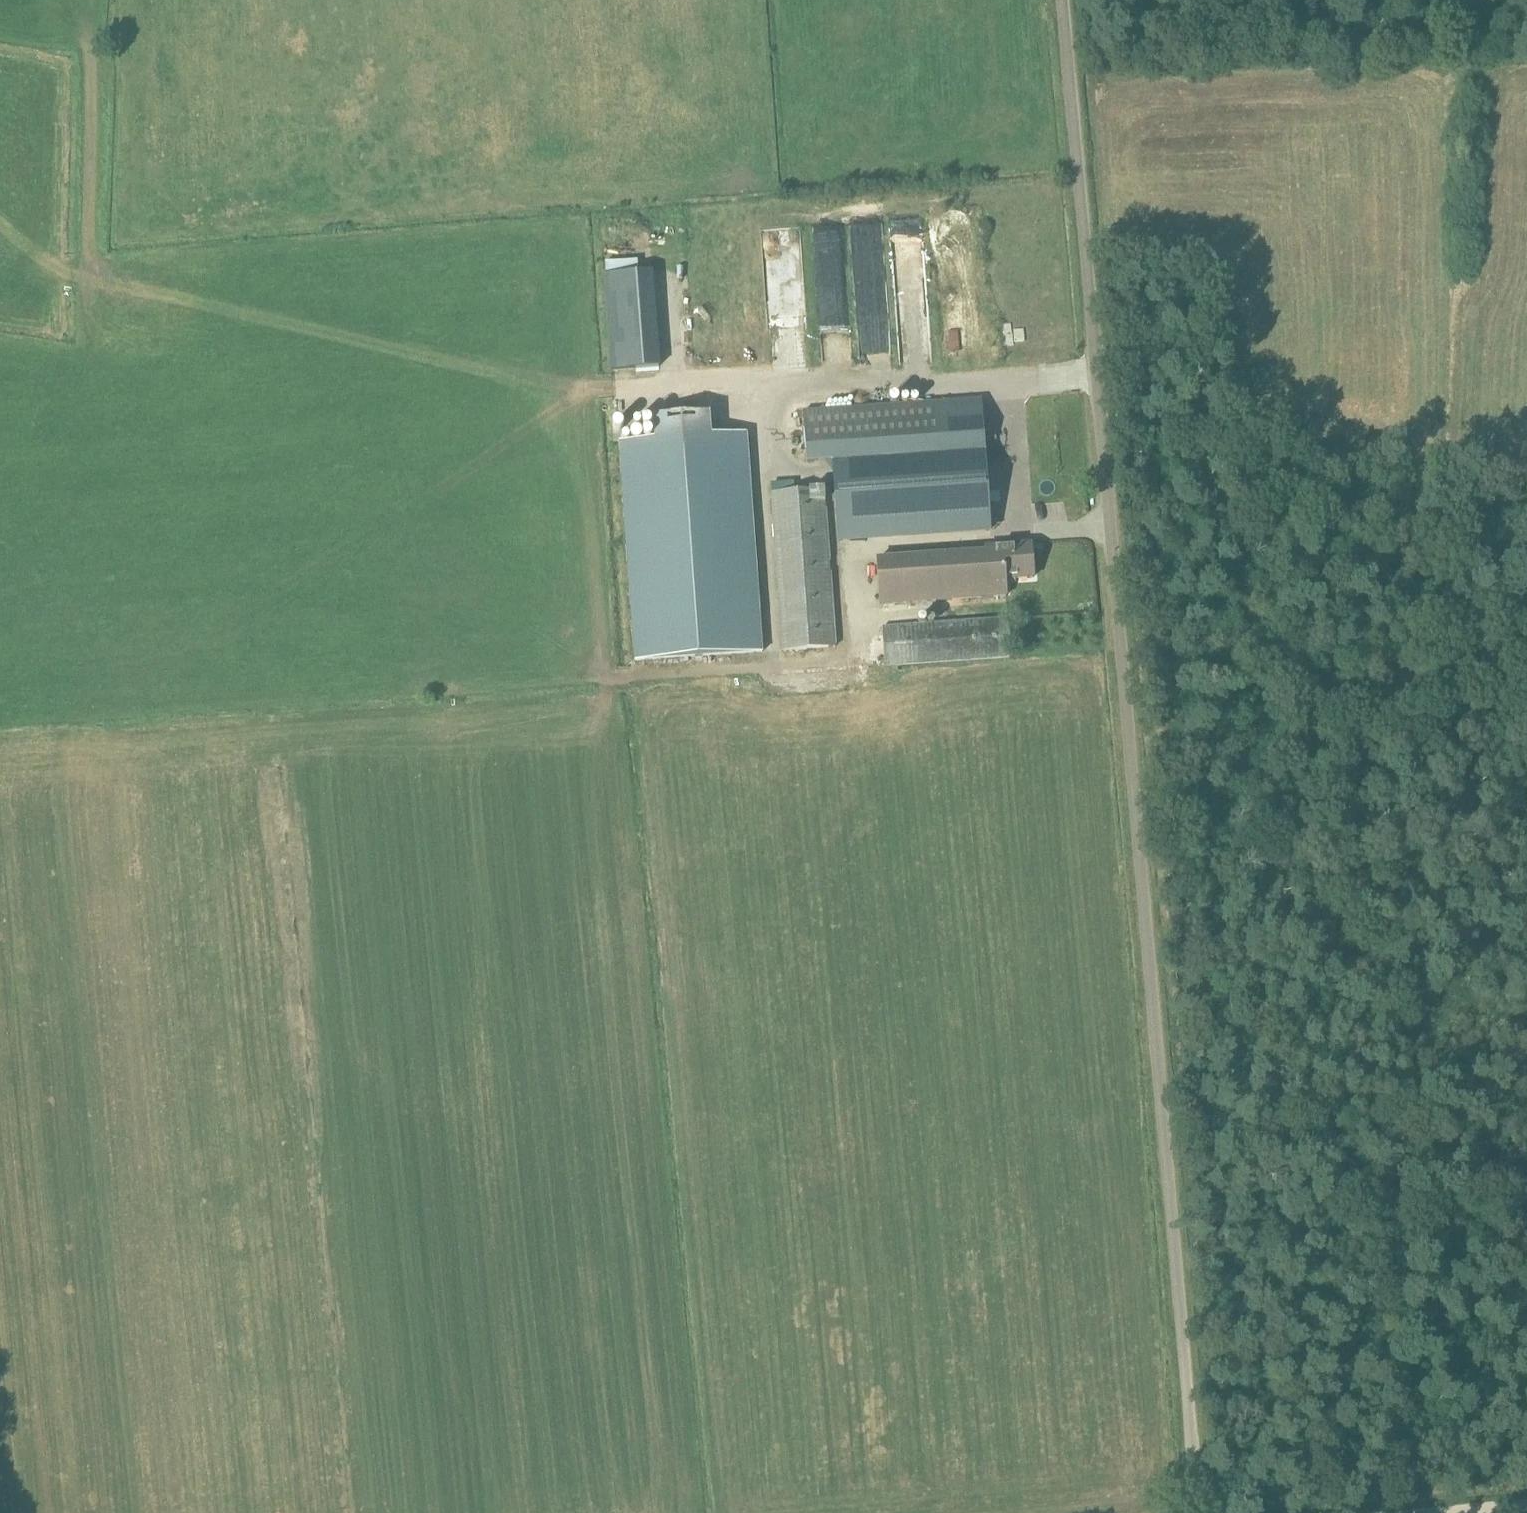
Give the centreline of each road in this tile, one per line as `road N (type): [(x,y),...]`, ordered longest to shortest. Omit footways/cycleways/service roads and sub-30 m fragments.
road 1 (track): [(1196,1512),(1061,0)]
road 2 (track): [(1526,1502),(1404,1512)]

